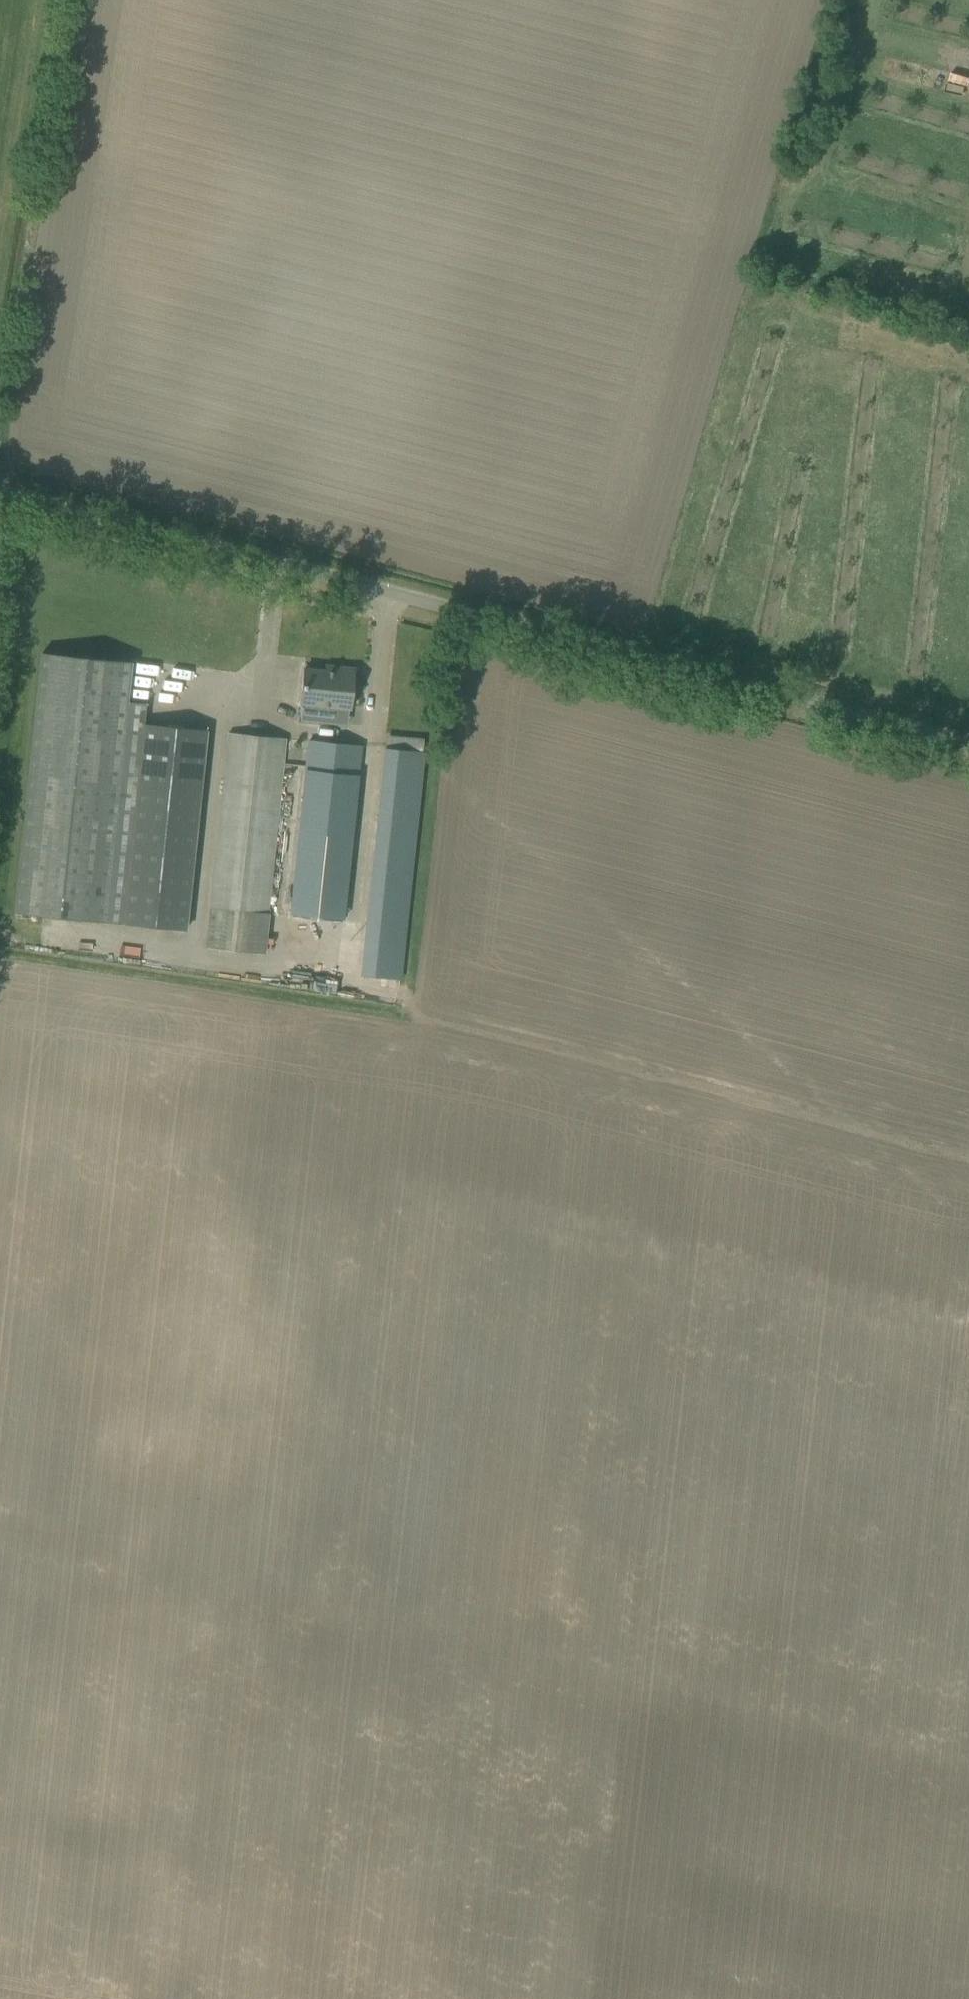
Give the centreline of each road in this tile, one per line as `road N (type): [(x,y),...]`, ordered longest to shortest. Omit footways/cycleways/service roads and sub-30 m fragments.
road 1 (unclassified): [(968,743),(0,492)]

